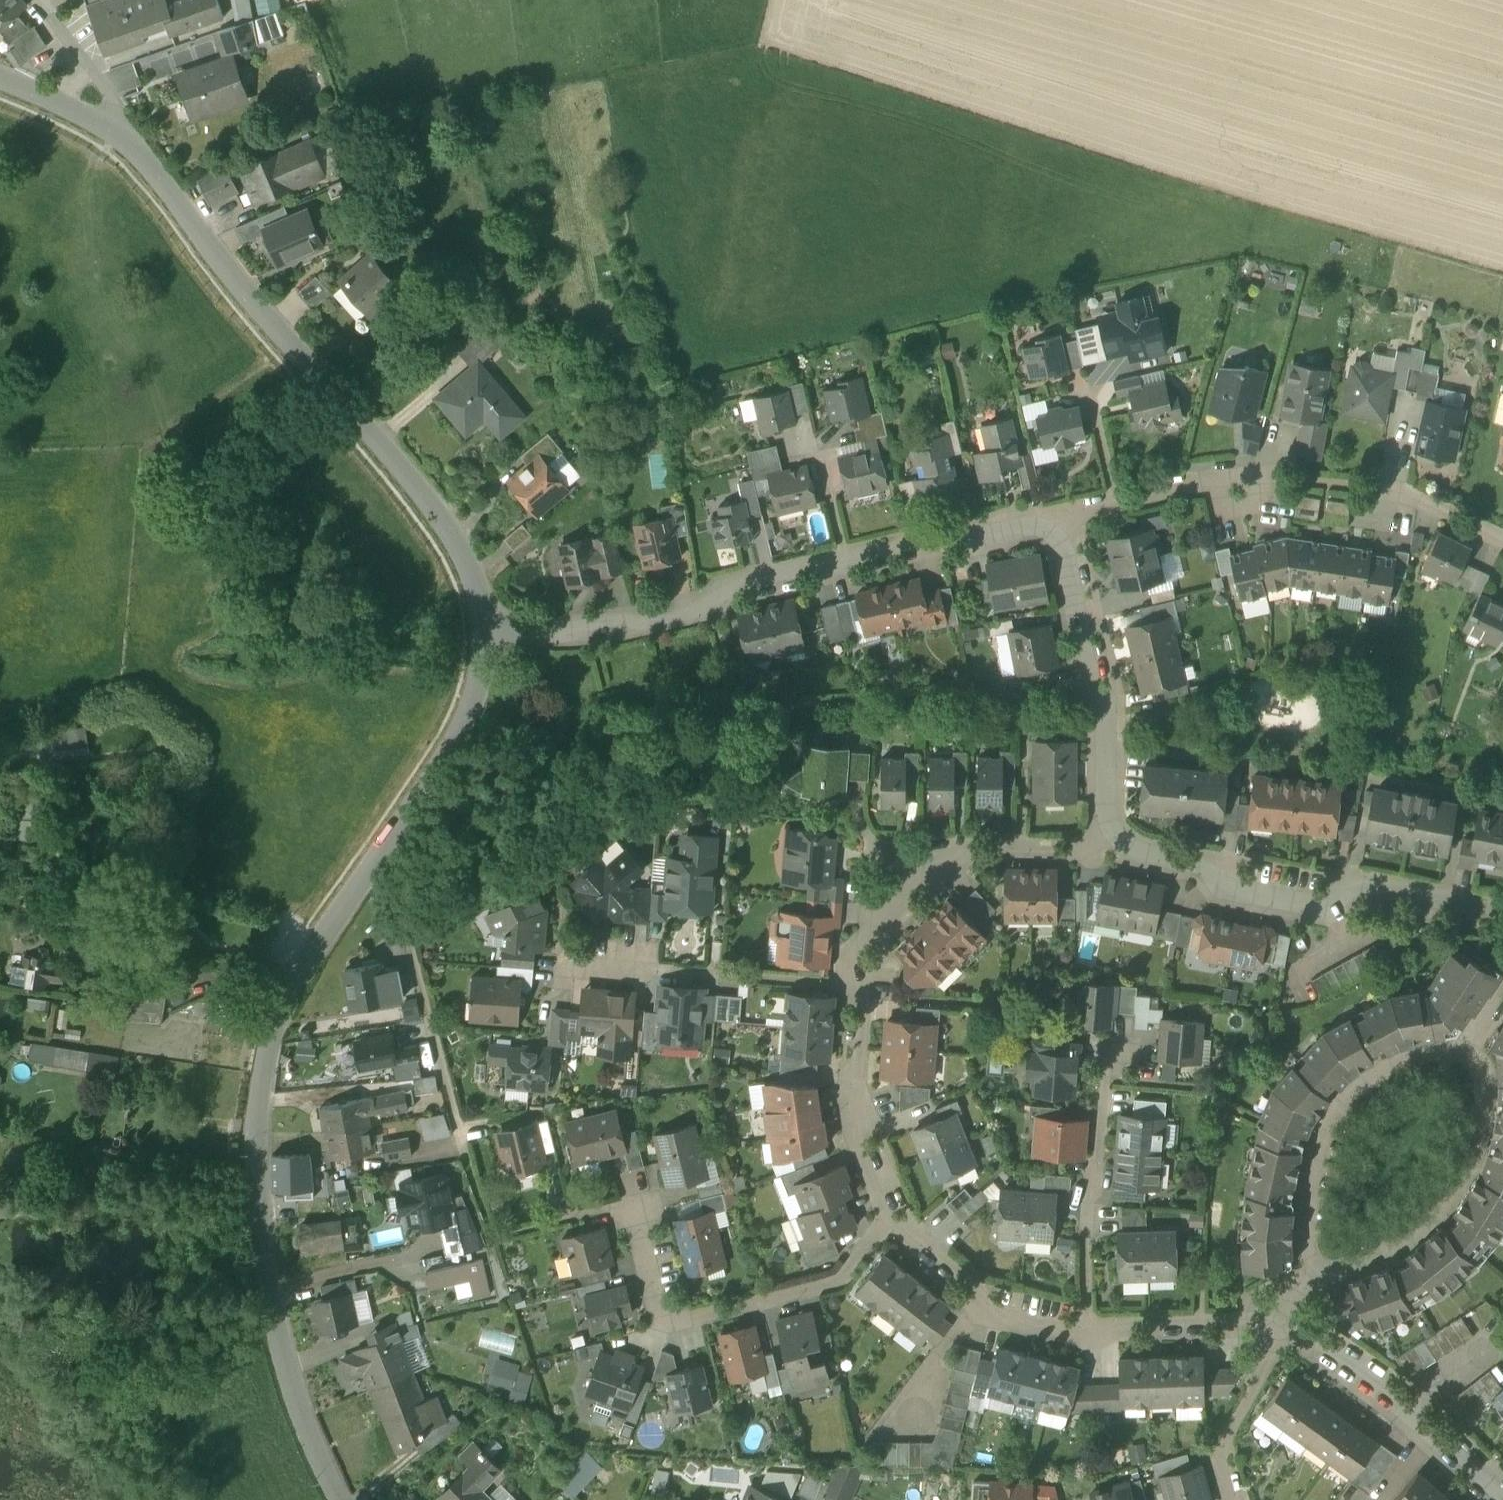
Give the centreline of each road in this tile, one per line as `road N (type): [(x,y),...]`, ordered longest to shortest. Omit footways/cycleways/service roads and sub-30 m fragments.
road 1 (residential): [(483,628),(482,669),(465,714),(283,992),(265,1064),(256,1135),(275,1325),(307,1440),(334,1499)]
road 2 (residential): [(128,134),(305,365),(430,503),(474,581),(483,628)]
road 3 (residential): [(483,628),(596,630),(846,560),(1057,518)]
road 4 (residential): [(554,1220),(641,1198),(675,1321),(844,1280),(895,1212)]
road 5 (residential): [(1502,918),(1107,848)]
road 6 (residential): [(1057,518),(1106,700),(1107,848)]
road 7 (residential): [(1107,848),(933,856),(889,888),(862,983)]
road 8 (residential): [(1472,1060),(1424,1058),(1376,1079),(1344,1112),(1313,1184),(1314,1239),(1333,1263)]
road 9 (residential): [(561,960),(862,983)]
road 10 (residential): [(1086,1329),(1086,1197),(1098,1167),(1107,1039)]
road 11 (residential): [(1281,1320),(1406,1403),(1502,1497)]
road 12 (residential): [(1333,1263),(1370,1259),(1413,1230),(1446,1189),(1474,1144),(1482,1098),(1472,1060)]
road 13 (residential): [(895,1212),(988,1314),(1086,1329)]
road 14 (residential): [(862,983),(859,1130),(895,1212)]
road 15 (residential): [(1057,518),(1270,477)]
road 16 (residential): [(1086,1329),(1281,1320)]
road 17 (residential): [(1235,1499),(1220,1444),(1281,1320)]
road 18 (unclassified): [(128,134),(40,0)]
road 19 (residential): [(0,85),(128,134)]

